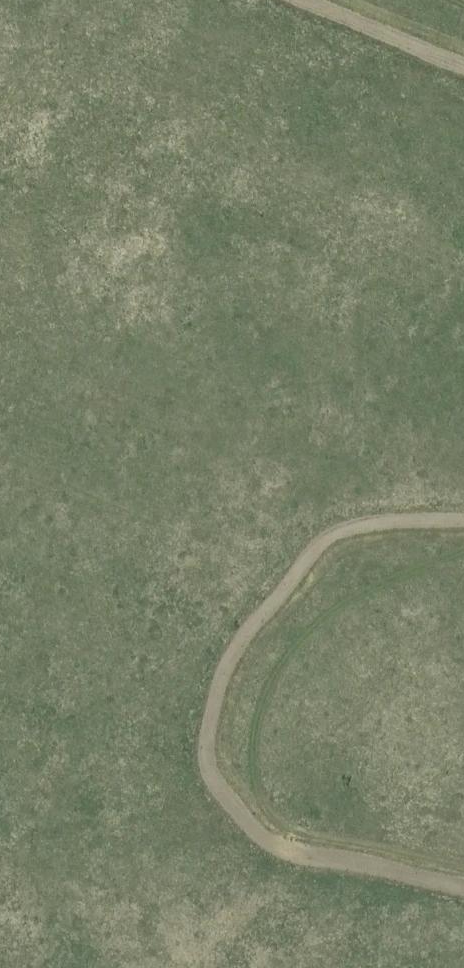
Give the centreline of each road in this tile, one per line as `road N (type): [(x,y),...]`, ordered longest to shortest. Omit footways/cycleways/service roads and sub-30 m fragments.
road 1 (track): [(463,551),(381,581),(290,648),(256,713),(250,753),(264,803),(303,833),(463,860)]

